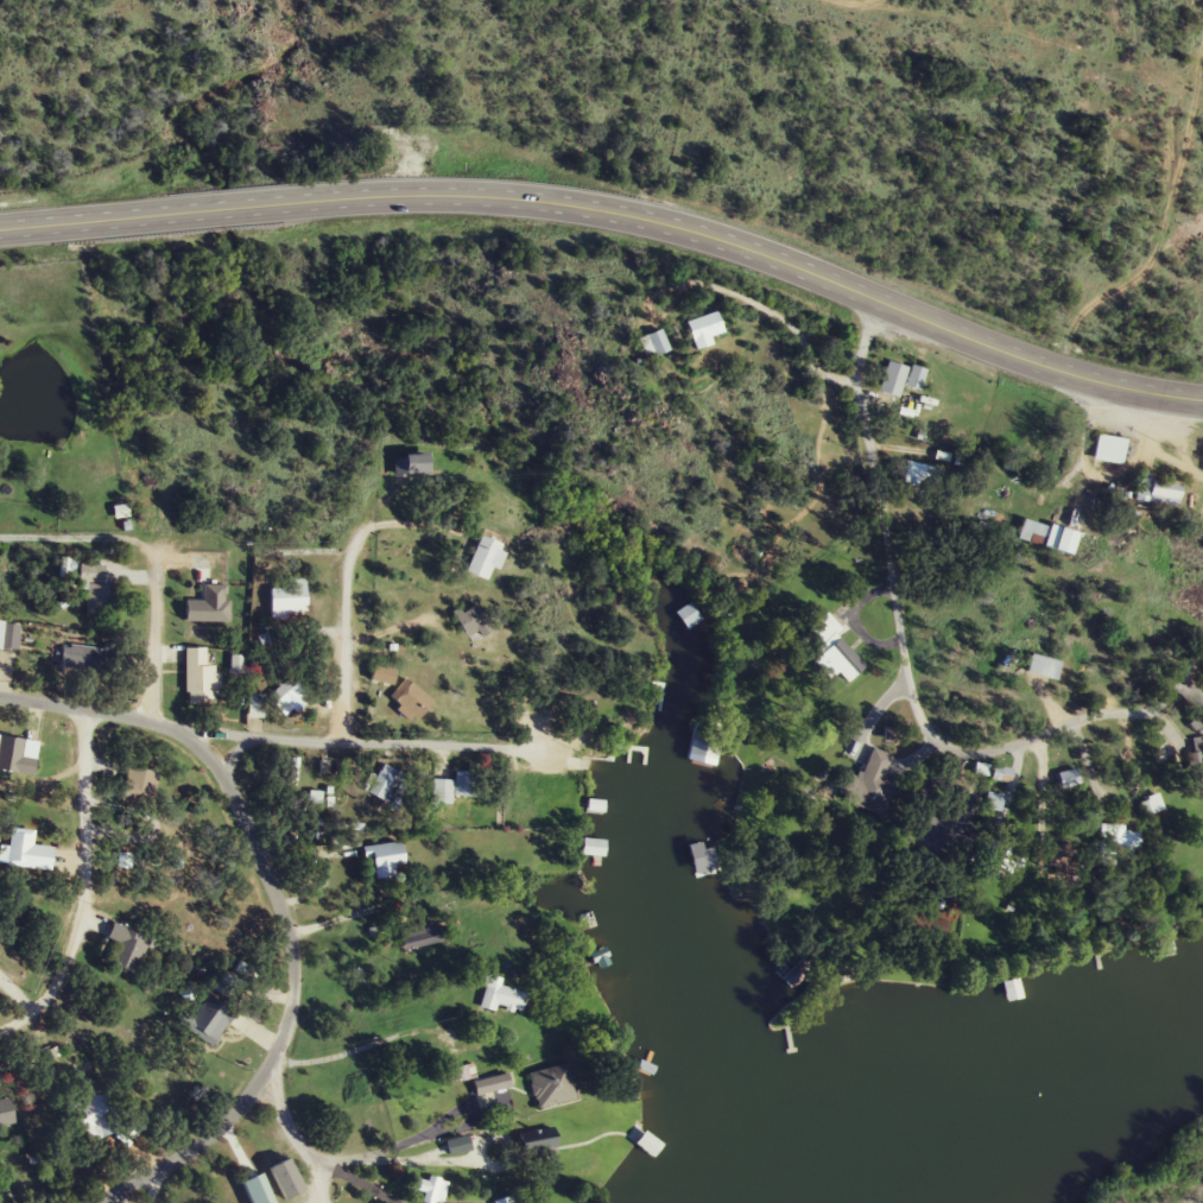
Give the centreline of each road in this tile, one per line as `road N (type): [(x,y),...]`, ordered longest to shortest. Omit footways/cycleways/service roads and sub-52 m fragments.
road 1 (primary): [(1202,398),(1068,374),(752,249),(556,201),(300,197),(0,224)]
road 2 (tertiary): [(86,1202),(182,1152),(268,1051),(285,1002),(284,924),(241,821),(172,726),(0,697)]
road 3 (residential): [(1202,642),(1155,704),(1072,717),(1001,751),(954,751),(929,737),(899,673),(875,460),(853,404),(854,366),(873,302)]
road 4 (tertiary): [(172,726),(546,747)]
road 5 (residential): [(0,1027),(48,988),(78,910),(81,711)]
road 6 (residential): [(0,531),(141,532),(159,542),(167,561),(152,721)]
road 7 (track): [(1097,381),(1170,209),(1202,69)]
road 8 (residential): [(340,740),(336,591),(348,549),(369,514)]
road 9 (residential): [(404,521),(369,514),(400,480),(423,470),(442,474),(454,506),(443,520),(404,521)]
road 10 (residential): [(327,1202),(318,1170),(253,1072)]

